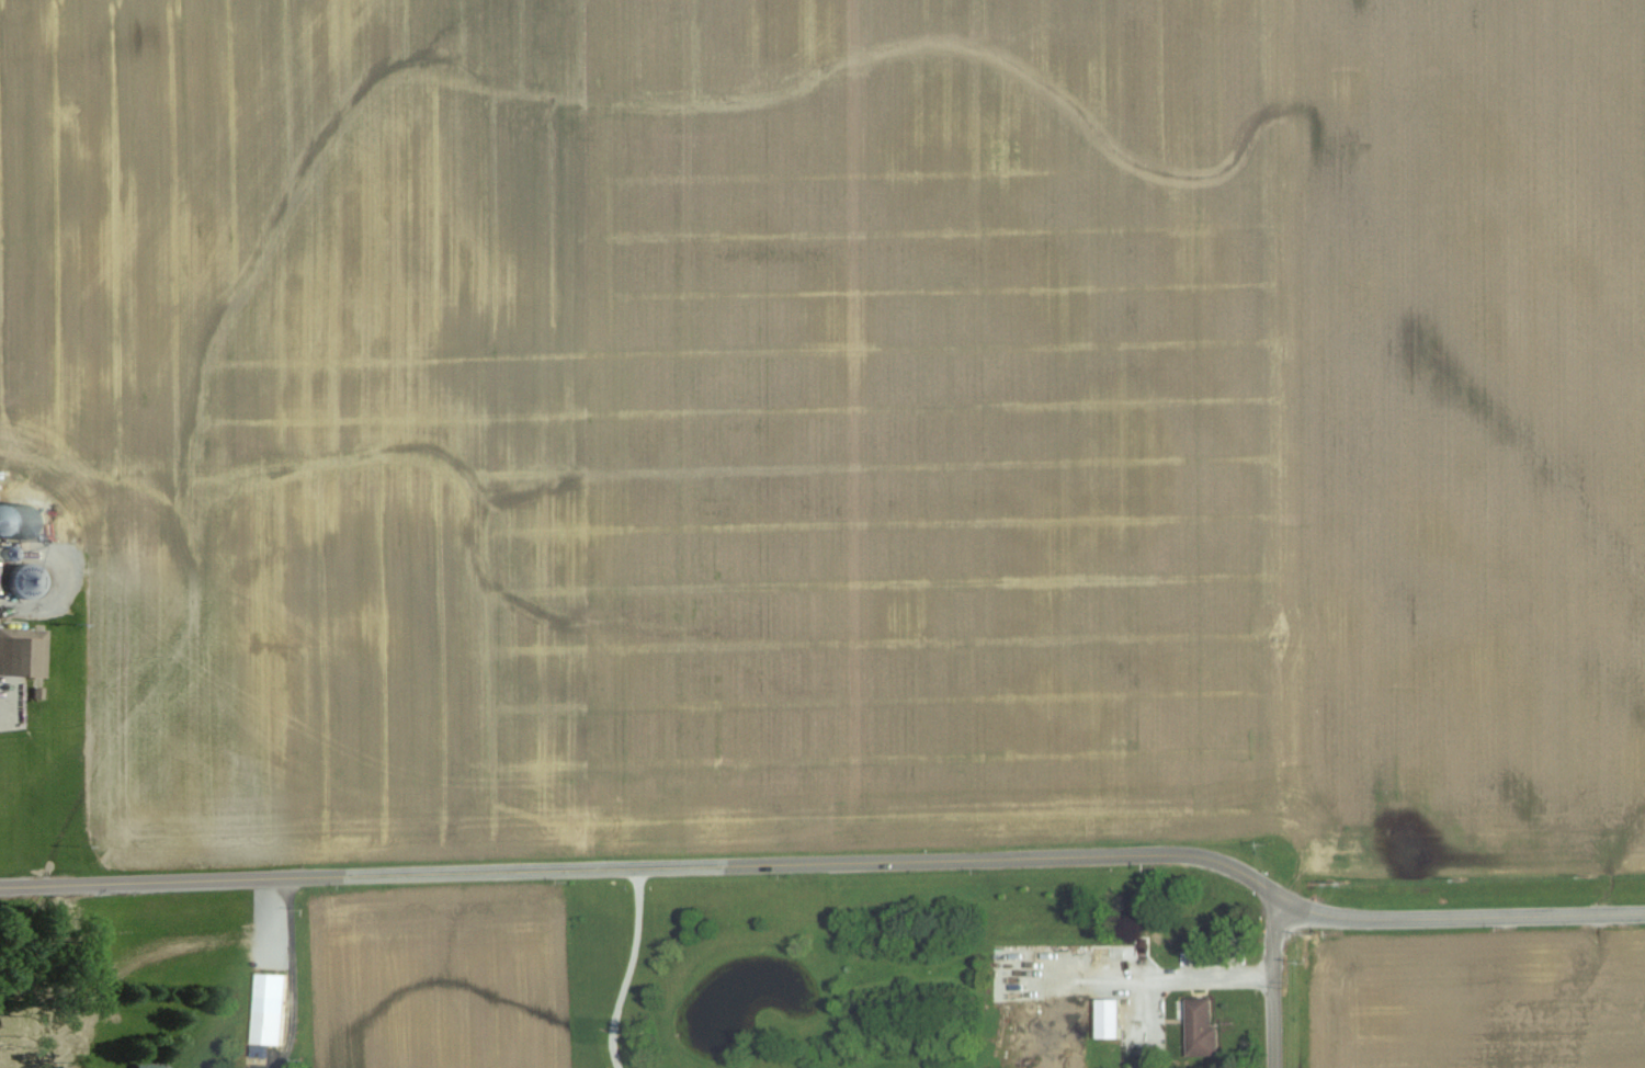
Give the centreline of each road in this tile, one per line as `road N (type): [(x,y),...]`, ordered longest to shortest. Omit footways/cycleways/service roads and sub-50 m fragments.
road 1 (residential): [(0,887),(1159,854),(1232,866),(1289,904)]
road 2 (secondary): [(1644,912),(1357,919),(1289,904)]
road 3 (residential): [(1273,1067),(1273,942),(1289,904)]

